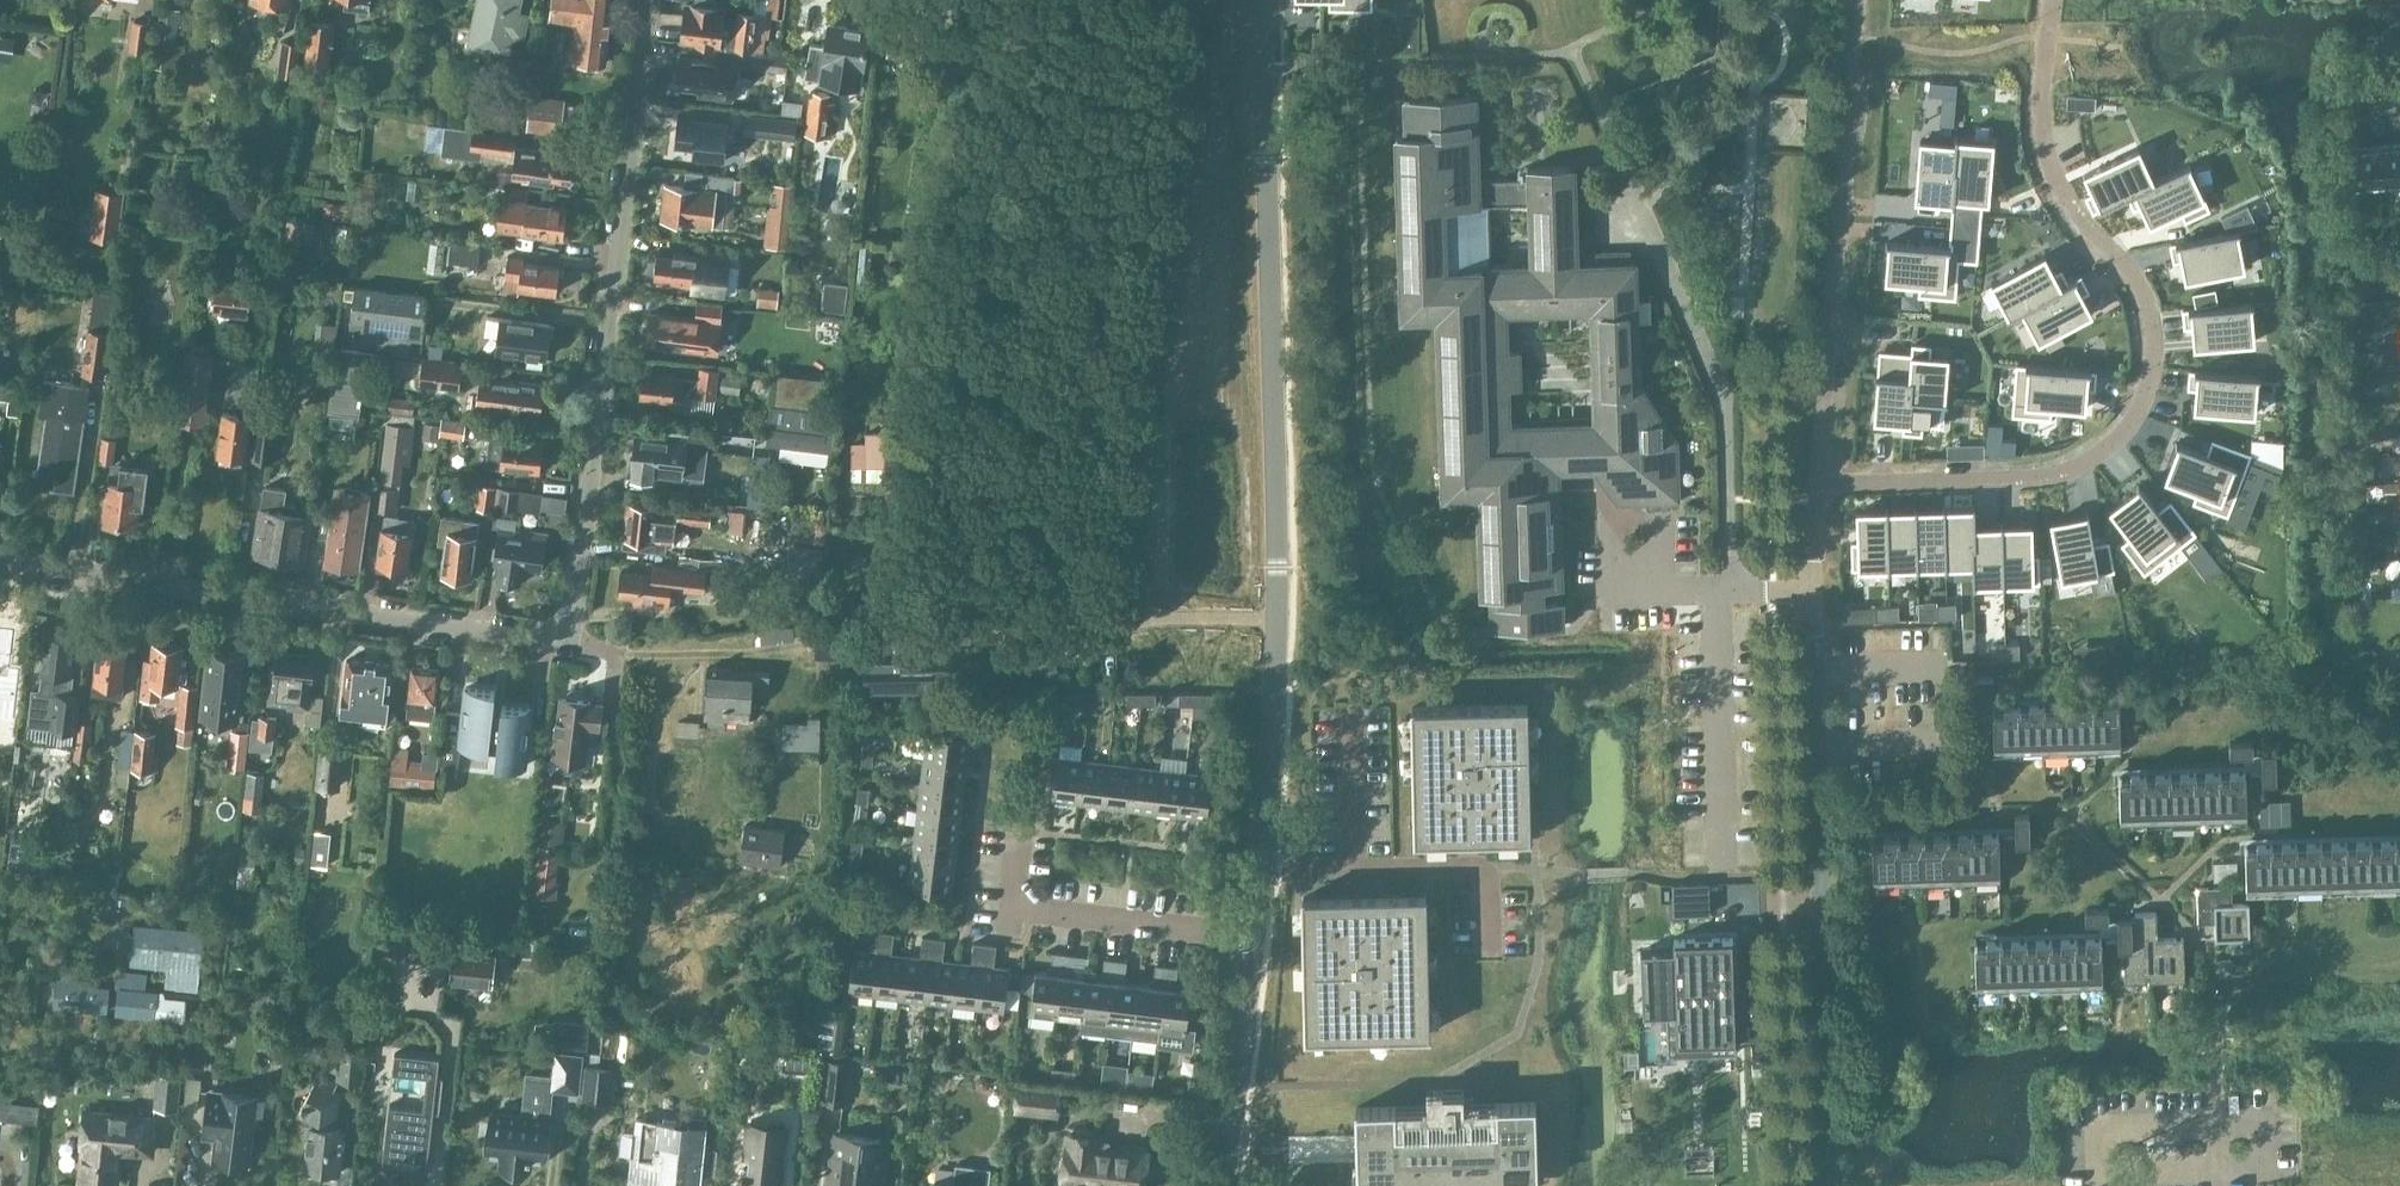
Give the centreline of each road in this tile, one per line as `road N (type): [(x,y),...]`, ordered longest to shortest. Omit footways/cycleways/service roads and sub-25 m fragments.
road 1 (residential): [(1246,938),(1267,870),(1276,621),(1263,0)]
road 2 (residential): [(1819,487),(2061,474),(2118,439),(2143,401),(2153,333),(2143,295),(2072,210),(2043,139),(2052,0)]
road 3 (residential): [(567,644),(619,310),(652,0)]
road 4 (residential): [(0,561),(567,644)]
road 5 (residential): [(1246,938),(1028,908),(1019,890),(1023,837)]
road 6 (residential): [(1222,1185),(1246,938)]

